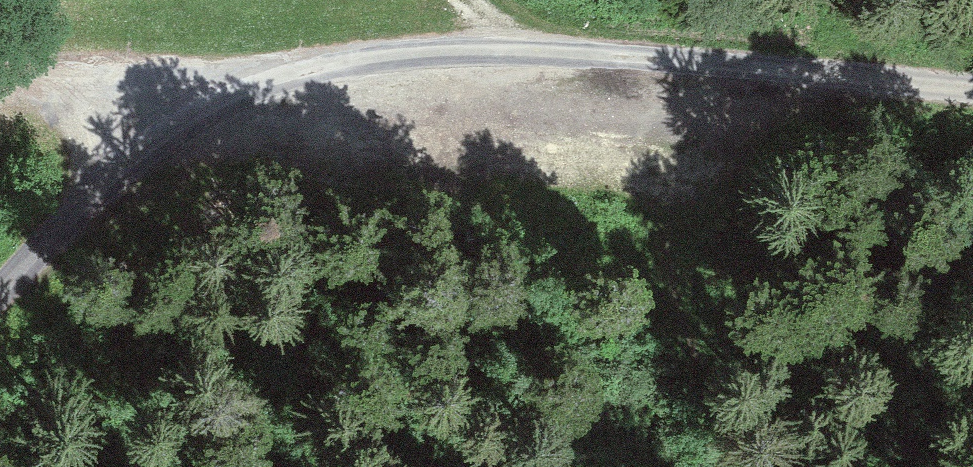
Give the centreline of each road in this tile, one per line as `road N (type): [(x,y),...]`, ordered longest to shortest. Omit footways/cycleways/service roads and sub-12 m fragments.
road 1 (unclassified): [(0,291),(138,154),(217,103),(336,67),(505,51),(972,87)]
road 2 (track): [(745,466),(715,418),(637,203),(567,53)]
road 3 (track): [(0,73),(217,103)]

